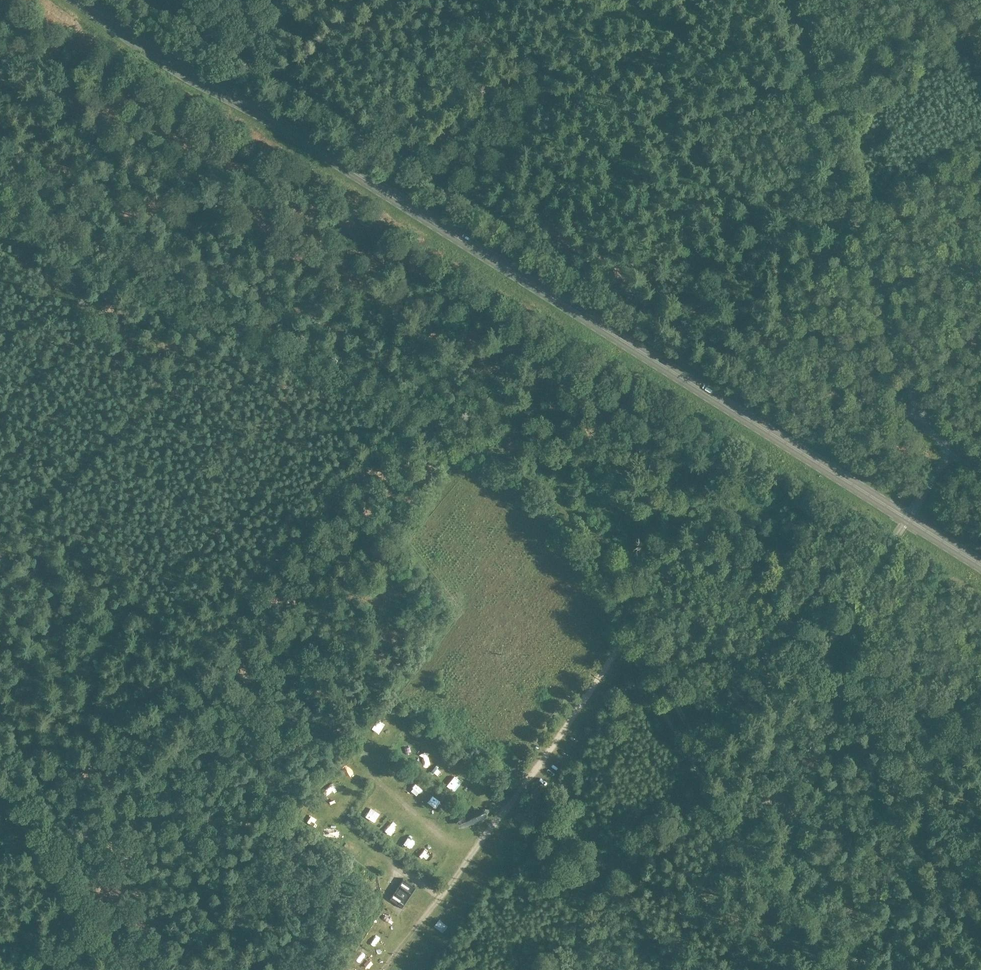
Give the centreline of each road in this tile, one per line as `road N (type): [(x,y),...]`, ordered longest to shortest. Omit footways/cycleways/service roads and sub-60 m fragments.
road 1 (primary): [(908,519),(80,0)]
road 2 (unclassified): [(922,427),(679,324),(161,0)]
road 3 (track): [(633,631),(562,503),(468,434),(43,209),(0,169)]
road 4 (track): [(22,790),(196,668),(284,553),(367,467),(424,428)]
road 5 (unclassified): [(922,427),(791,0)]
road 6 (track): [(633,631),(437,902),(381,926),(375,969)]
road 7 (track): [(0,539),(233,315)]
road 8 (track): [(468,857),(368,773),(340,805),(341,824),(440,897)]
road 9 (unclassified): [(908,519),(752,778)]
road 10 (track): [(980,876),(833,637)]
road 11 (track): [(0,753),(128,969)]
road 12 (track): [(758,767),(737,775),(713,770),(633,631)]

